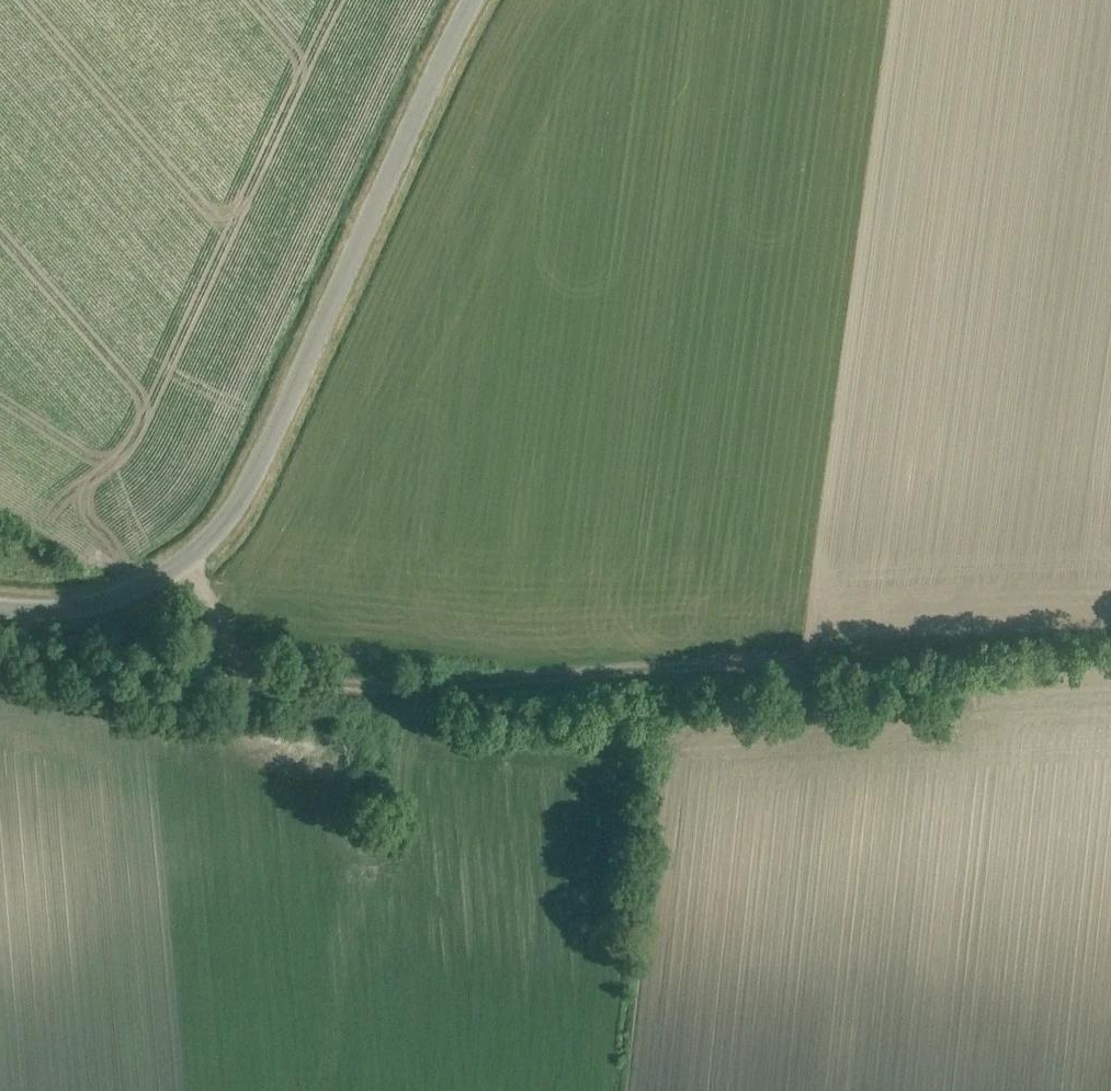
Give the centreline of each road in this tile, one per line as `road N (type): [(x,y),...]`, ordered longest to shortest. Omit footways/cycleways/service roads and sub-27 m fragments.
road 1 (unclassified): [(0,608),(55,611),(108,601),(181,565),(221,527),(261,460),(473,0)]
road 2 (track): [(181,565),(211,599),(240,661),(268,678),(364,686),(769,664),(788,676),(804,711)]

